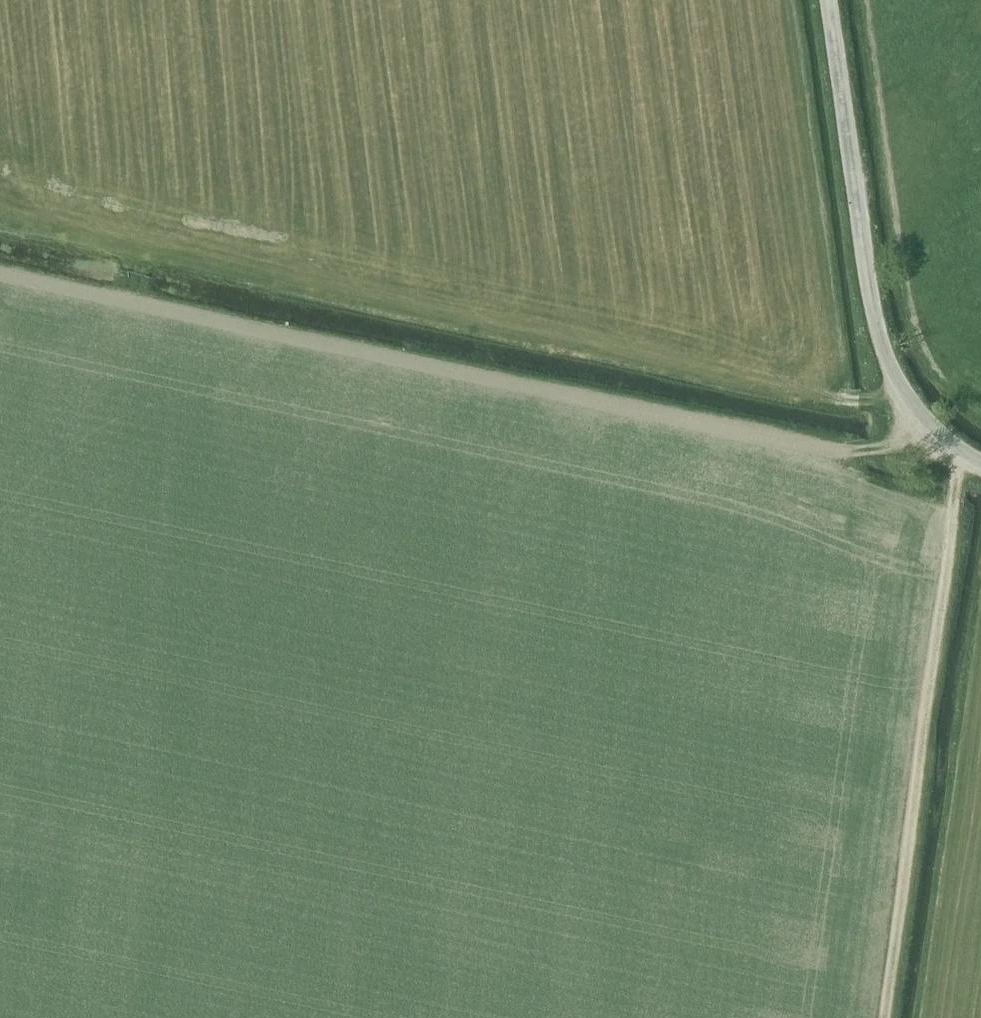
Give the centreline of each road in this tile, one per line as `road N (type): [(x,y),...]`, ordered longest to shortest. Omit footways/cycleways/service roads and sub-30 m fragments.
road 1 (tertiary): [(980,464),(926,421),(885,354),(828,0)]

